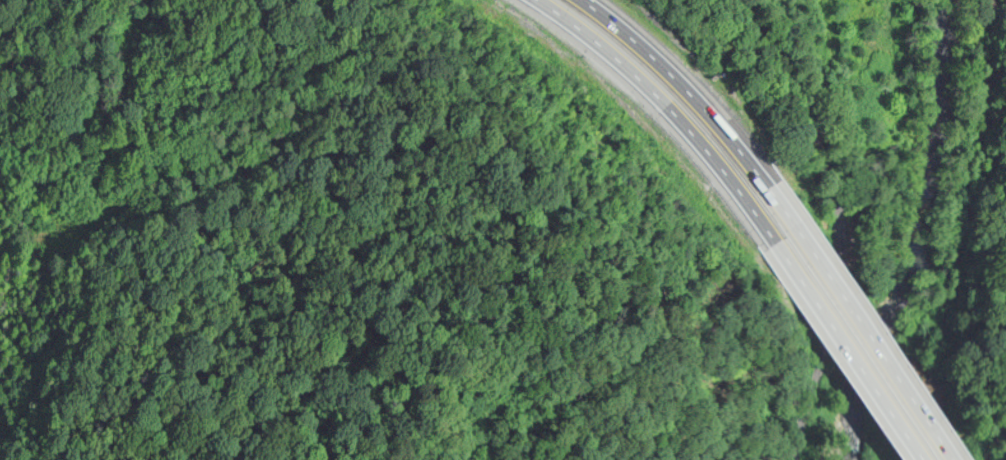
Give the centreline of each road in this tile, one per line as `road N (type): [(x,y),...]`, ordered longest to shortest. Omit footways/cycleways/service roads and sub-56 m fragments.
road 1 (motorway): [(954,459),(741,141)]
road 2 (motorway): [(535,0),(669,107),(773,235)]
road 3 (residential): [(795,459),(840,299),(821,158)]
road 4 (motorway): [(773,235),(918,459)]
road 5 (motorway): [(741,141),(583,0)]
road 6 (residential): [(821,158),(804,99),(740,0)]

